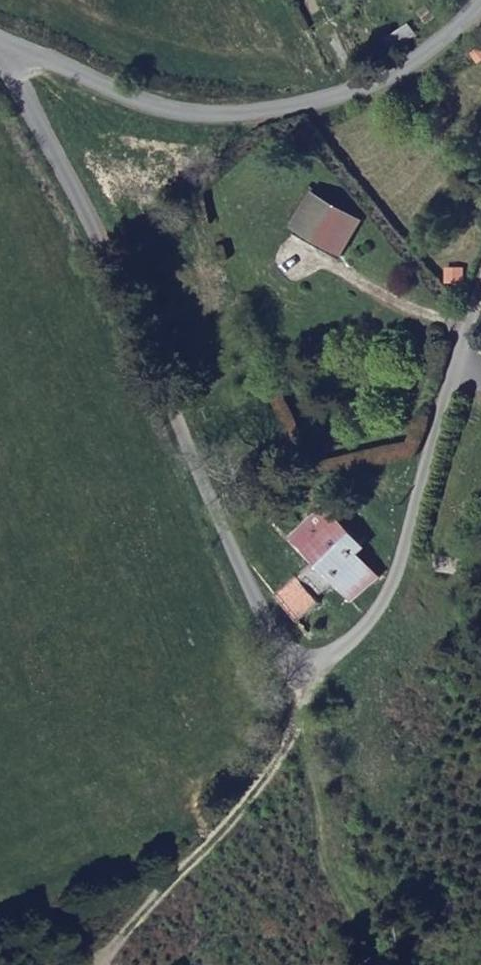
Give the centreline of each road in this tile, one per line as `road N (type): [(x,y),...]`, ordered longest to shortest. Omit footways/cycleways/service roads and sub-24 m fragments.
road 1 (residential): [(8,48),(281,649),(314,663),(348,647),(381,610),(400,570),(480,295)]
road 2 (unclassified): [(8,48),(164,108),(282,109),(417,66),(480,8)]
road 3 (track): [(439,964),(314,663)]

